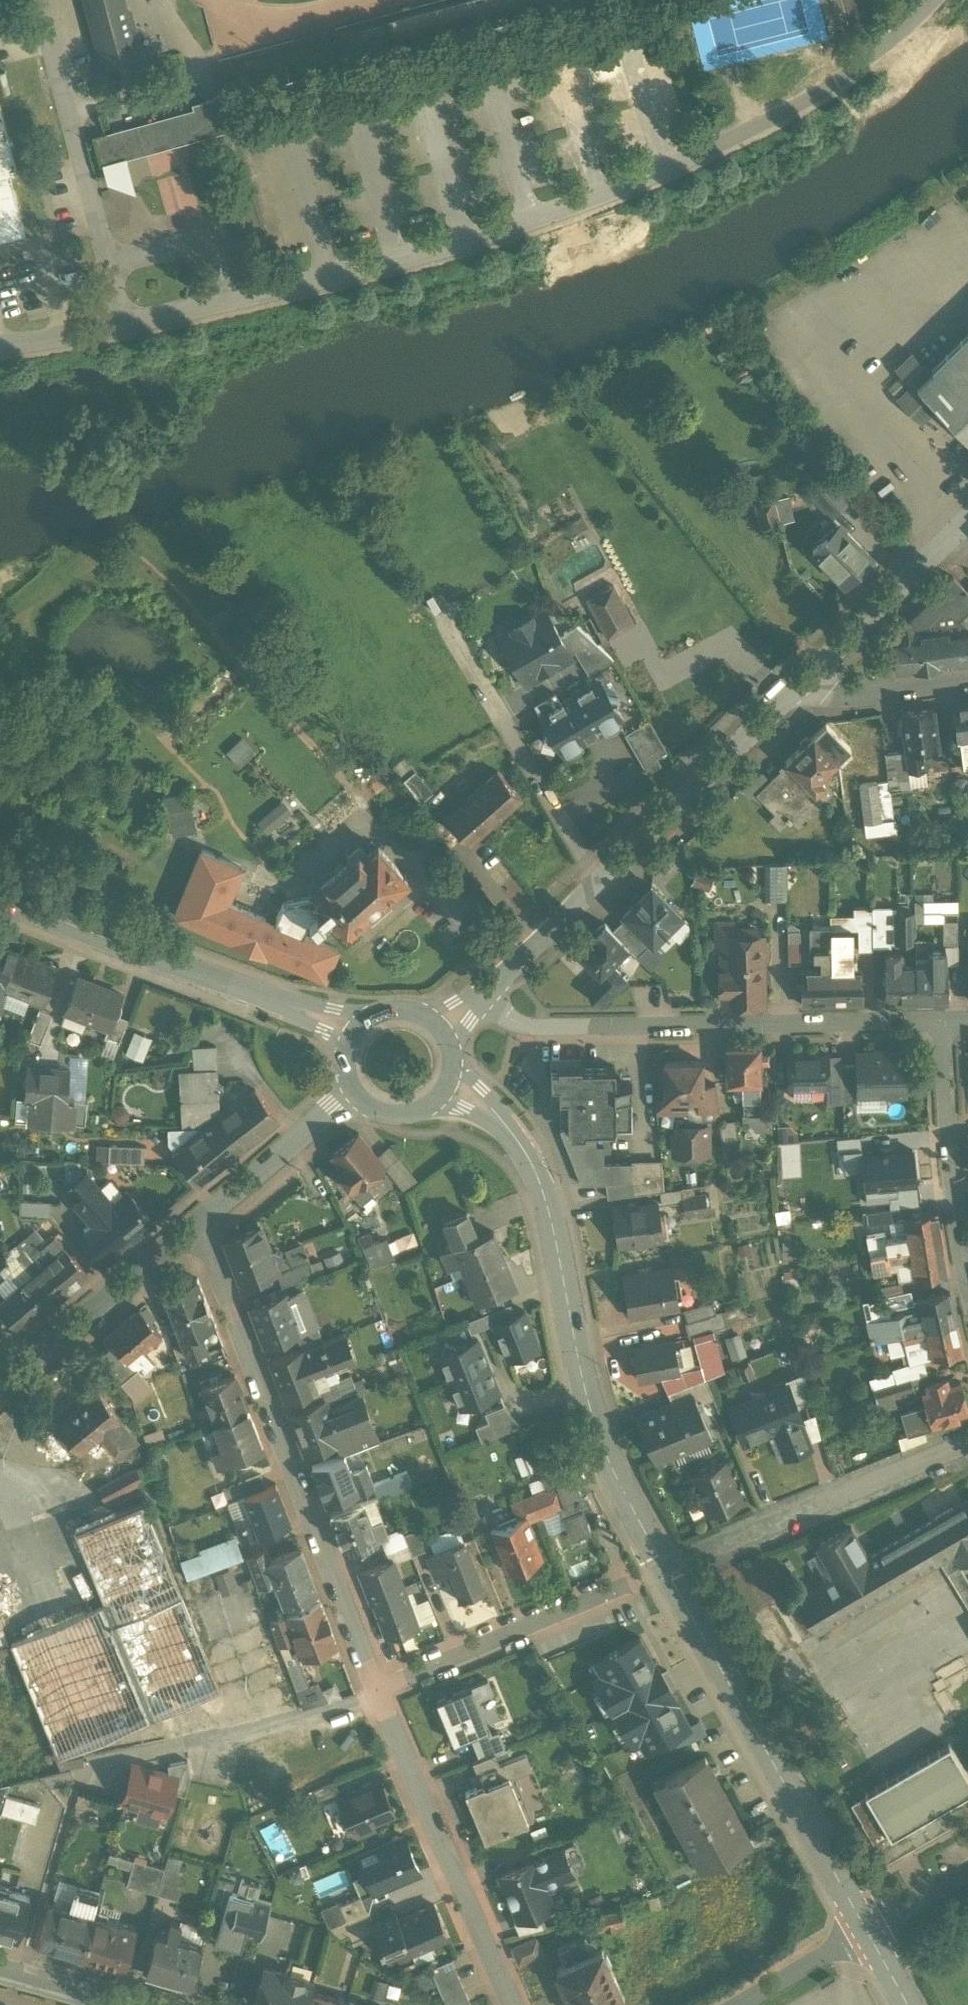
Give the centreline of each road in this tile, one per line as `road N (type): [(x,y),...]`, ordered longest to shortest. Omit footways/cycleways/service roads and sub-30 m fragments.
road 1 (secondary): [(443,1085),(501,1123),(540,1182),(606,1455),(867,1934)]
road 2 (residential): [(123,326),(462,244),(596,199),(811,103),(939,0)]
road 3 (residential): [(379,1689),(198,1221)]
road 4 (residential): [(943,1018),(535,1027),(507,1020),(478,993)]
road 5 (tertiary): [(478,993),(802,681)]
road 6 (secondary): [(0,899),(362,1032)]
road 7 (residential): [(510,2004),(379,1689)]
road 8 (residential): [(123,326),(39,0)]
road 9 (residential): [(967,1447),(709,1547)]
road 10 (residential): [(379,1689),(626,1585)]
road 11 (residential): [(943,1018),(967,1260)]
road 12 (residential): [(198,1221),(9,1371)]
road 13 (tertiary): [(802,681),(967,517)]
road 14 (residential): [(365,1093),(198,1221)]
road 15 (residential): [(802,681),(828,699),(967,682)]
road 16 (residential): [(867,1934),(748,2004)]
road 17 (residential): [(0,344),(123,326)]

